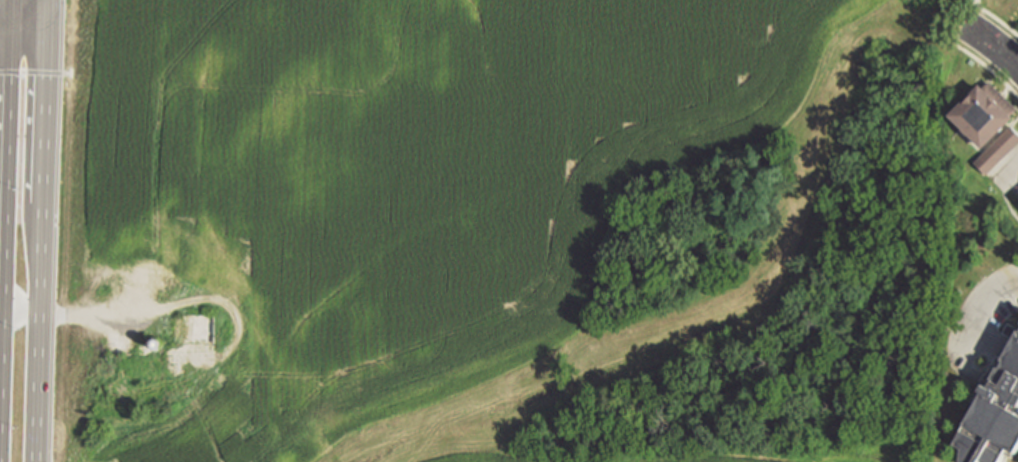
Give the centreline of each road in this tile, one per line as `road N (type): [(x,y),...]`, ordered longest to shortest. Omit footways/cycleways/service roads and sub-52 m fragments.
road 1 (residential): [(172,20),(690,19),(753,0)]
road 2 (secondary): [(34,461),(44,0)]
road 3 (secondary): [(6,36),(0,356)]
road 4 (residential): [(43,35),(172,20)]
road 5 (residential): [(172,20),(43,13)]

